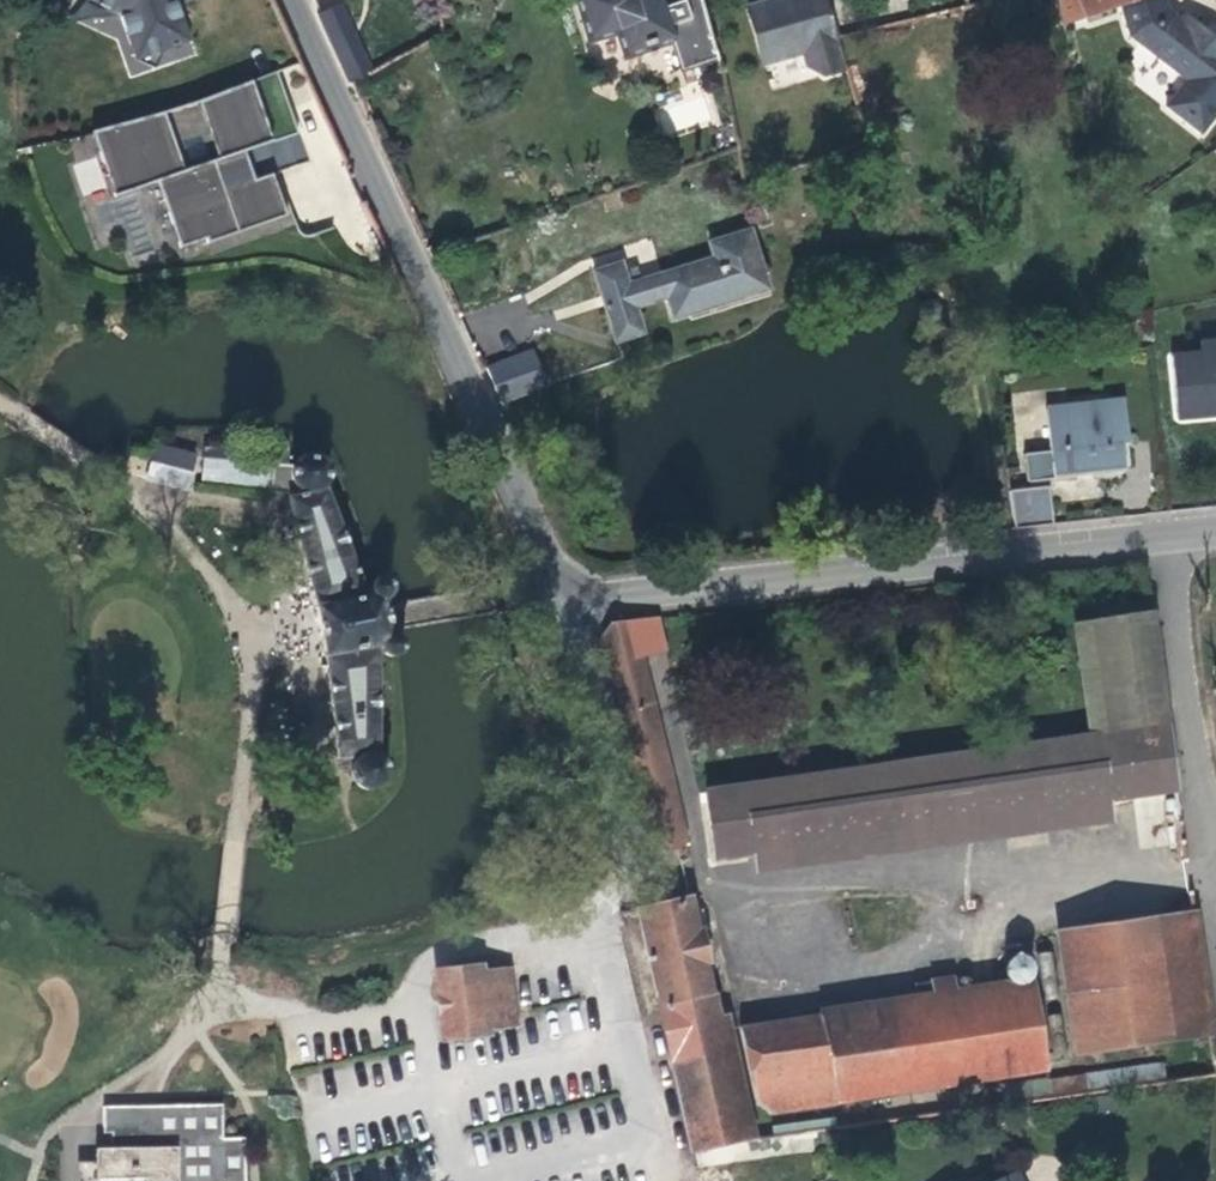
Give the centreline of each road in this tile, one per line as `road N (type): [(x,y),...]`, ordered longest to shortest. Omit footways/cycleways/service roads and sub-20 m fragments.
road 1 (unclassified): [(566,583),(668,1133),(658,1158),(642,1166),(570,1180)]
road 2 (residential): [(566,583),(522,519),(292,0)]
road 3 (residential): [(1182,536),(623,595),(566,583)]
road 4 (residential): [(1215,793),(1182,536)]

